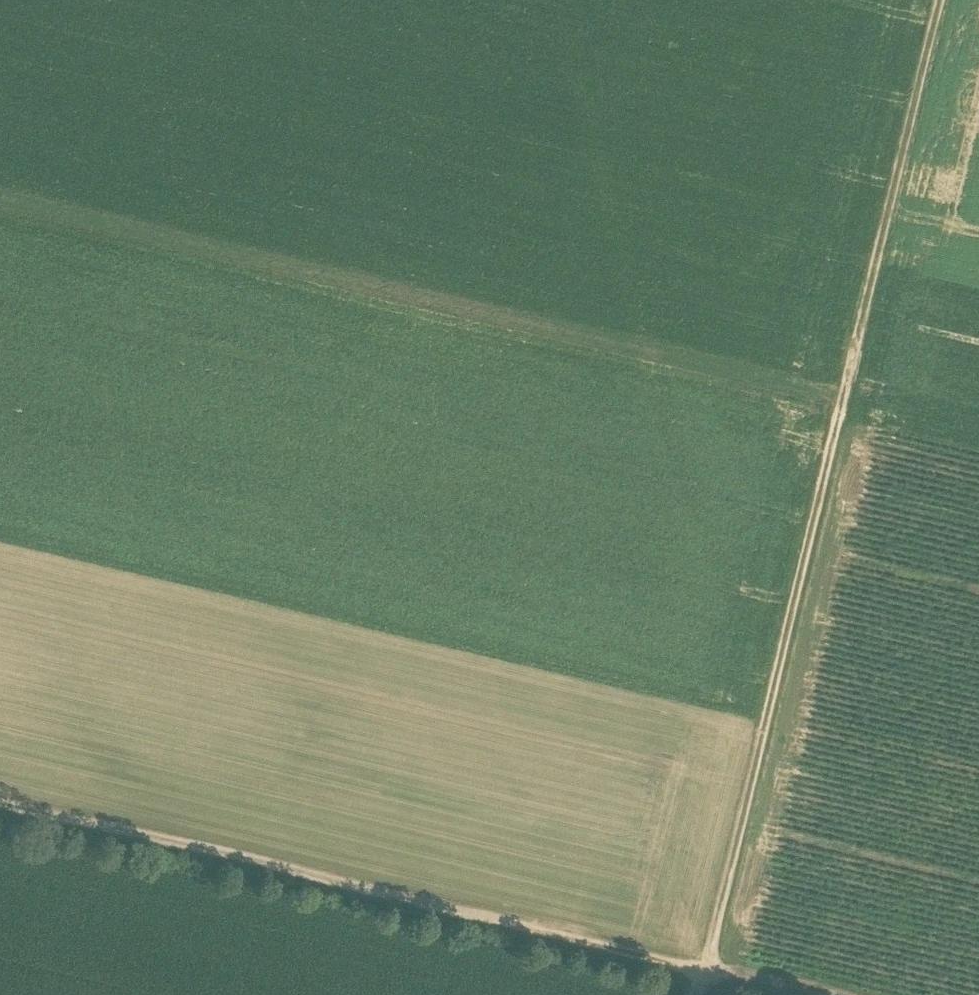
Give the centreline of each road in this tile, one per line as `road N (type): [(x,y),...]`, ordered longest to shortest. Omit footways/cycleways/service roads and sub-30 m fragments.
road 1 (track): [(705,994),(943,0)]
road 2 (track): [(776,994),(0,806)]

